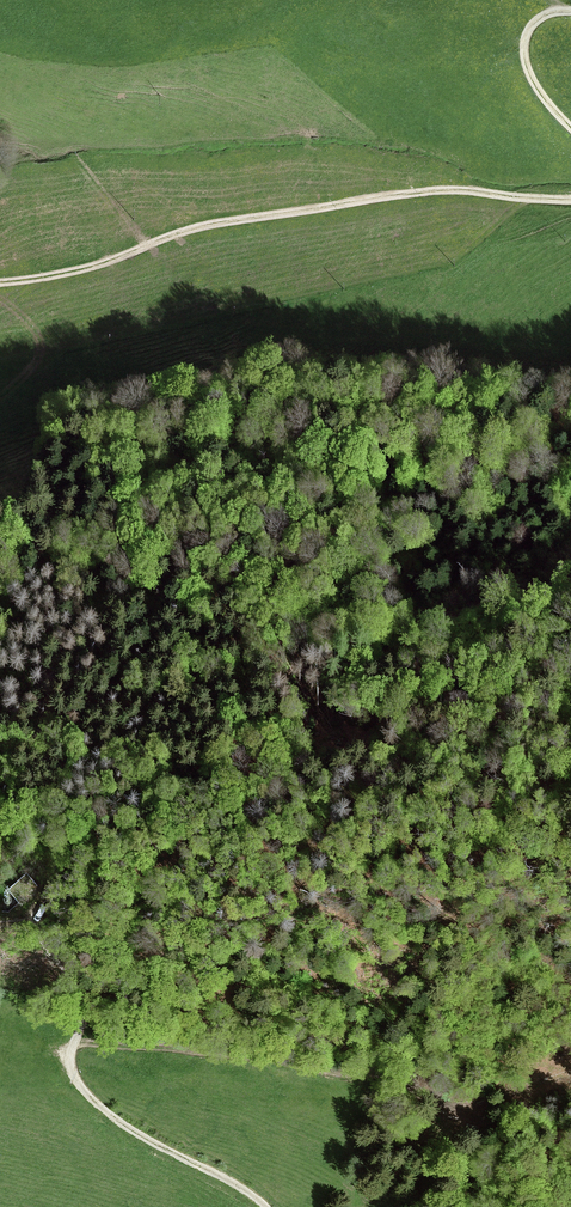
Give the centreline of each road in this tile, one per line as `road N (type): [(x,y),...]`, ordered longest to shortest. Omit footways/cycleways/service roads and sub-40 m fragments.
road 1 (track): [(570,576),(432,631),(233,745),(59,878),(48,927)]
road 2 (track): [(570,199),(417,192),(198,228),(94,266),(0,283)]
road 3 (track): [(75,1037),(383,1077),(426,1090),(479,1121),(555,1130)]
road 4 (track): [(264,1206),(125,1128),(80,1087),(69,1062),(81,1023),(79,989),(58,965),(48,927)]
road 5 (track): [(570,11),(540,17),(522,45),(534,87),(570,129)]

